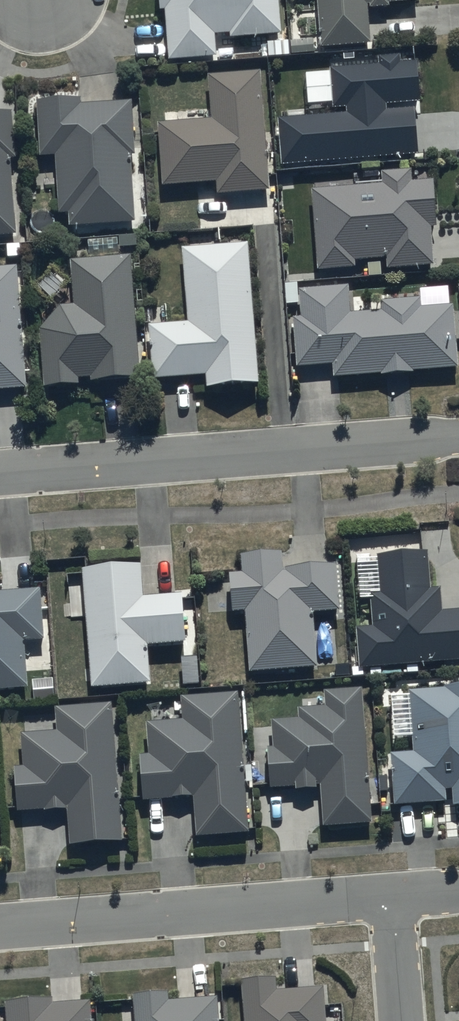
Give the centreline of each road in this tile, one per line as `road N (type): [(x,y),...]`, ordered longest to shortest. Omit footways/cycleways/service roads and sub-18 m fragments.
road 1 (residential): [(0,475),(458,441)]
road 2 (residential): [(395,898),(0,928)]
road 3 (residential): [(404,1020),(395,898)]

